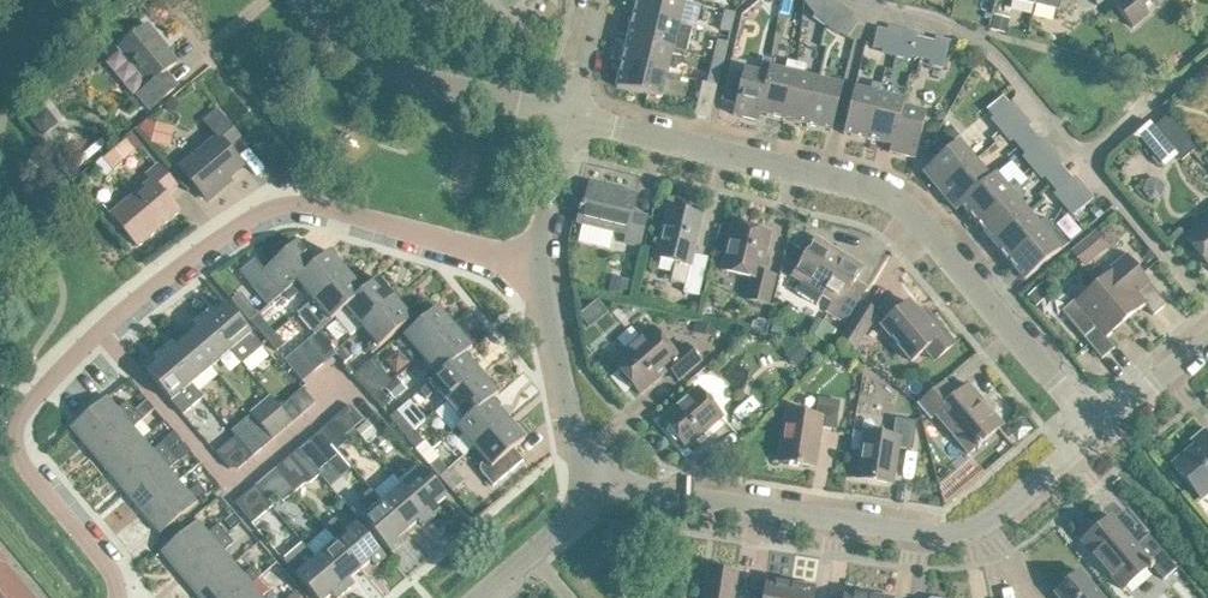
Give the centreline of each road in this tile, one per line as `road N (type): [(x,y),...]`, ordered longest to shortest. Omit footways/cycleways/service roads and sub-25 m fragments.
road 1 (residential): [(118,597),(110,557),(29,463),(25,439),(45,386),(121,309),(234,229),(280,209),(538,264)]
road 2 (residential): [(1100,435),(902,206),(875,191),(568,114)]
road 3 (residential): [(1100,435),(986,524),(963,533),(590,487)]
road 4 (unclassified): [(568,114),(347,53),(303,0)]
road 5 (residential): [(590,487),(538,264)]
road 6 (unclassified): [(538,264),(568,114)]
road 7 (residential): [(1207,341),(1100,435)]

